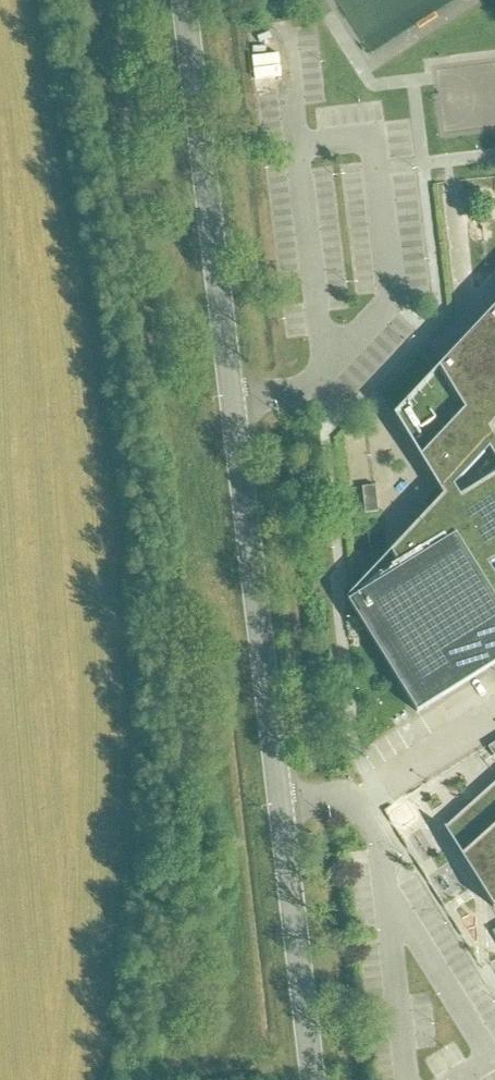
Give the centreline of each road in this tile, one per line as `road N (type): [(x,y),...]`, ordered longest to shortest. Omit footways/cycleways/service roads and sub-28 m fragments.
road 1 (tertiary): [(184,0),(312,1079)]

